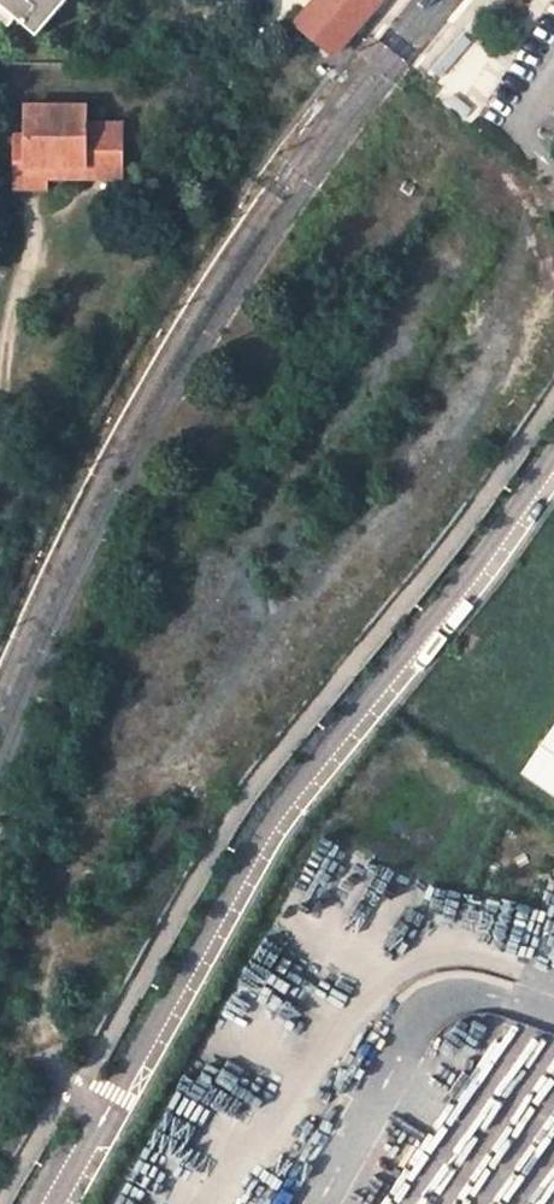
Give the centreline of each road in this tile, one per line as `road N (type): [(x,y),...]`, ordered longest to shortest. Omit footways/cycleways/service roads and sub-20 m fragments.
road 1 (residential): [(553,466),(273,829),(65,1203)]

